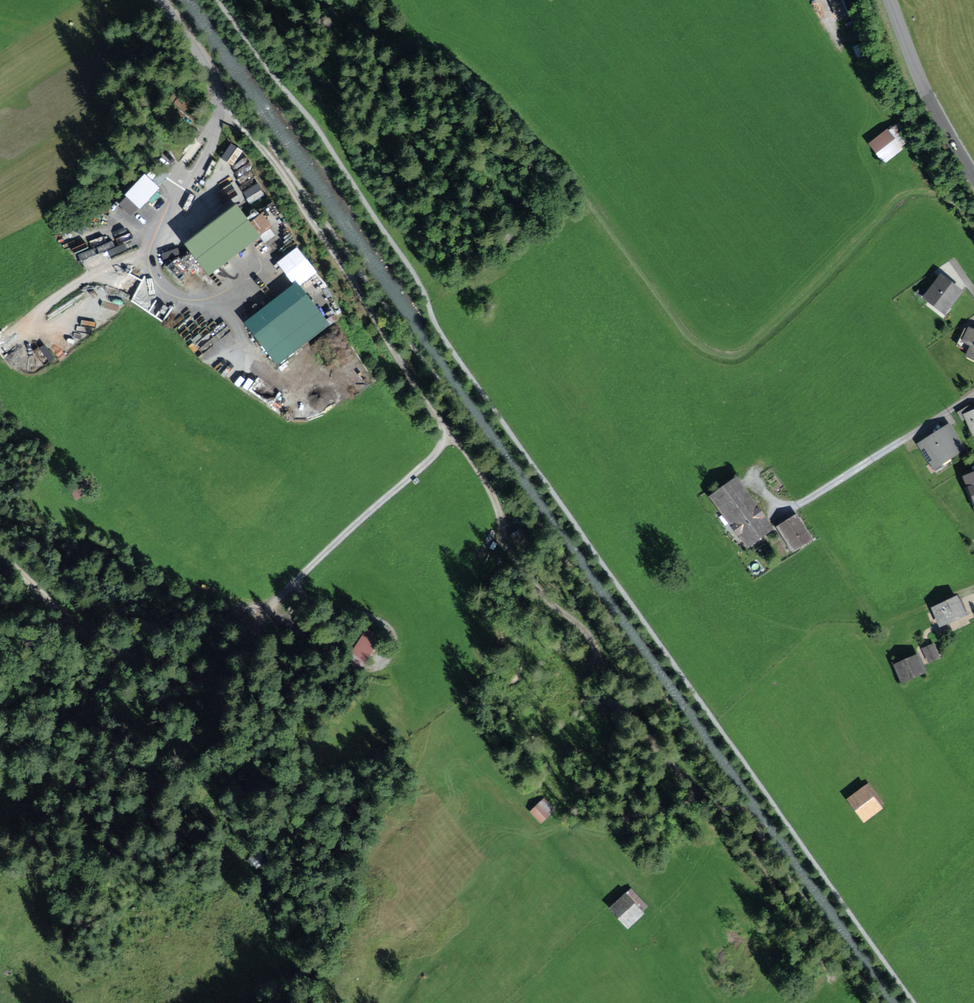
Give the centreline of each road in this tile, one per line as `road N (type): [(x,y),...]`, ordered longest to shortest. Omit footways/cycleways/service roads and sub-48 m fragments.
road 1 (track): [(912,1002),(441,337),(422,288),(308,114),(216,0)]
road 2 (track): [(219,112),(258,143),(294,190),(446,431),(444,445),(262,614),(233,668),(215,679),(103,647),(57,617),(0,557)]
road 3 (tertiary): [(889,0),(931,105),(973,179)]
road 4 (track): [(286,590),(384,620),(394,647),(375,655)]

